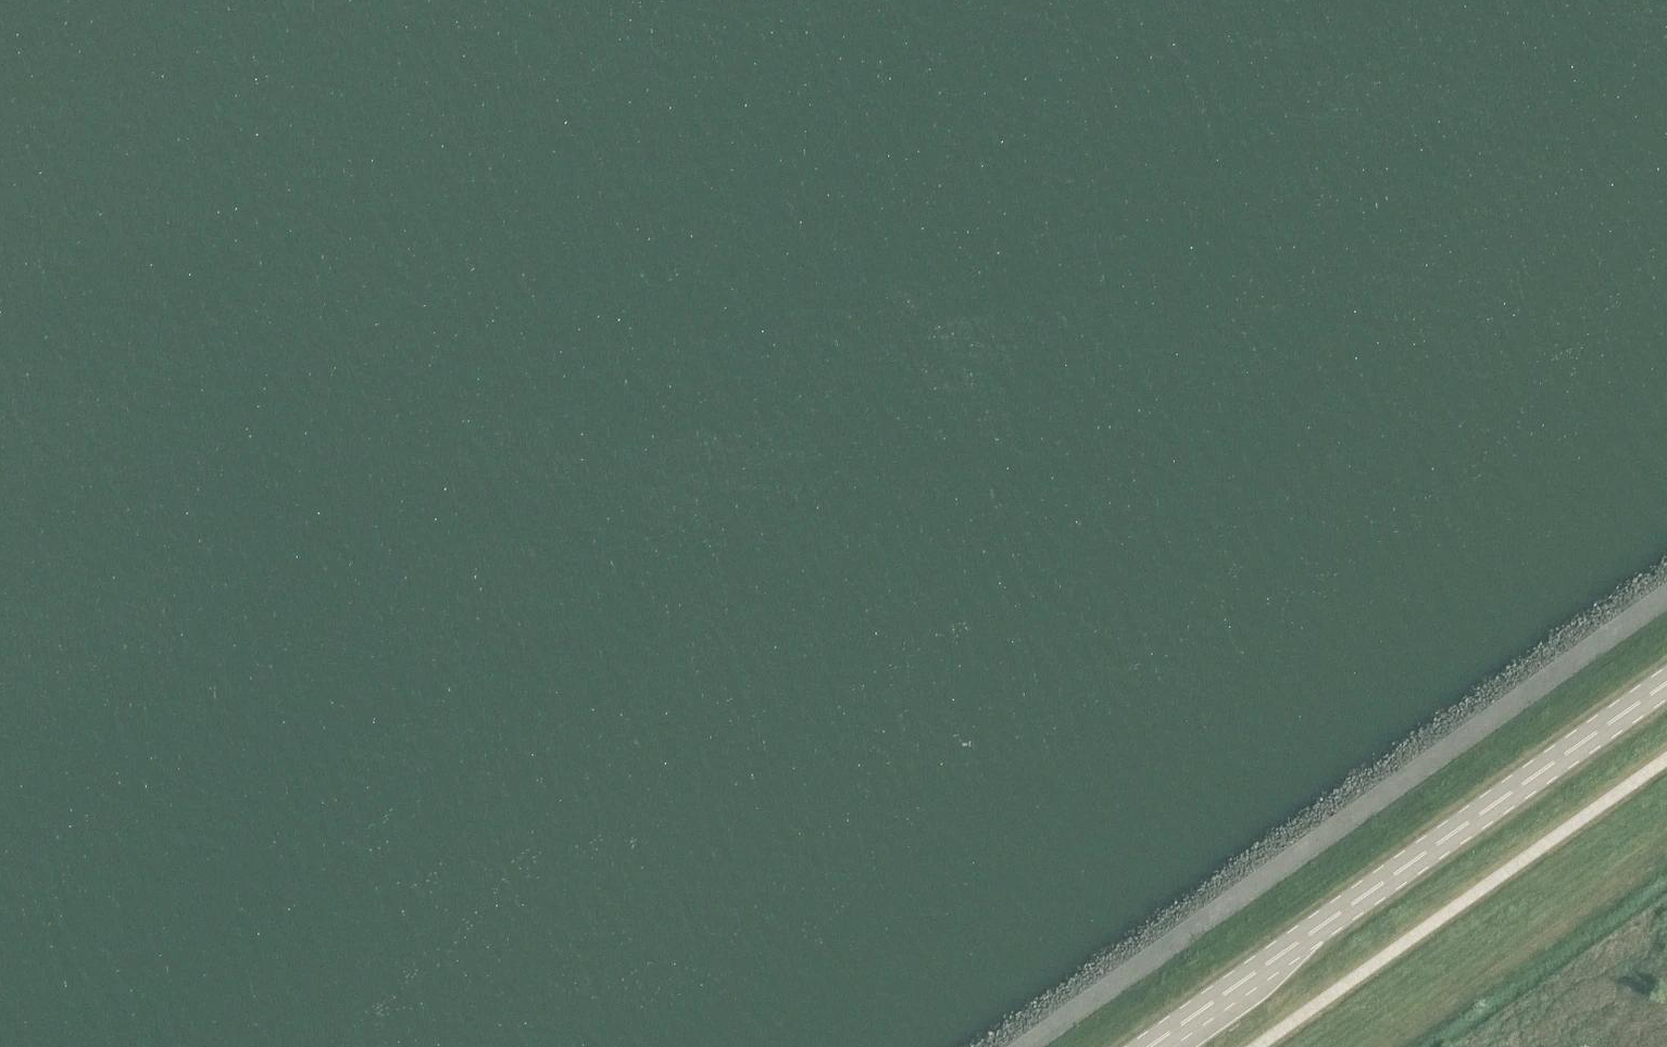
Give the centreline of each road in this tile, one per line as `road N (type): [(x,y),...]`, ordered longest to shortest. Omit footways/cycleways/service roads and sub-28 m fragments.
road 1 (secondary): [(1129,1046),(1666,668)]

